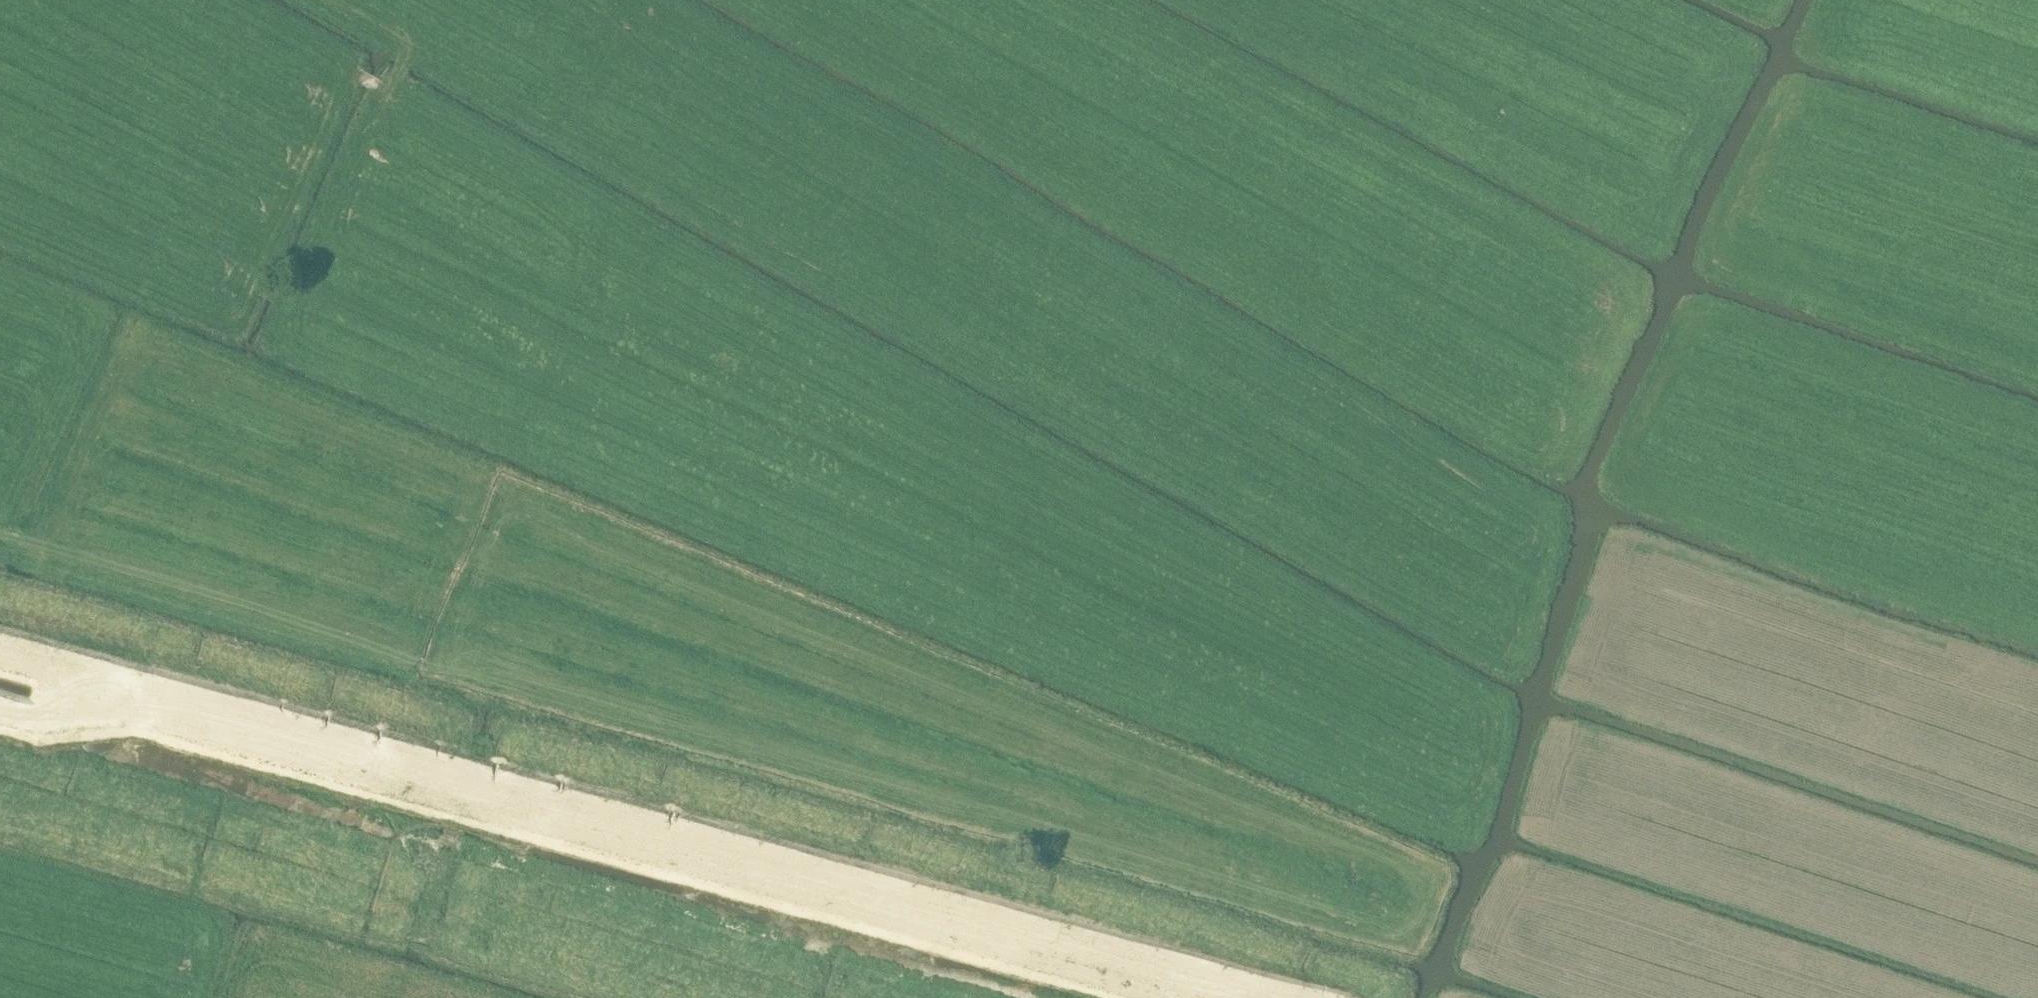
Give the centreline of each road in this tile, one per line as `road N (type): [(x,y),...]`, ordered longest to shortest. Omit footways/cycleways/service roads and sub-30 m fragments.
road 1 (unclassified): [(1231,997),(116,701),(52,669),(0,654)]

